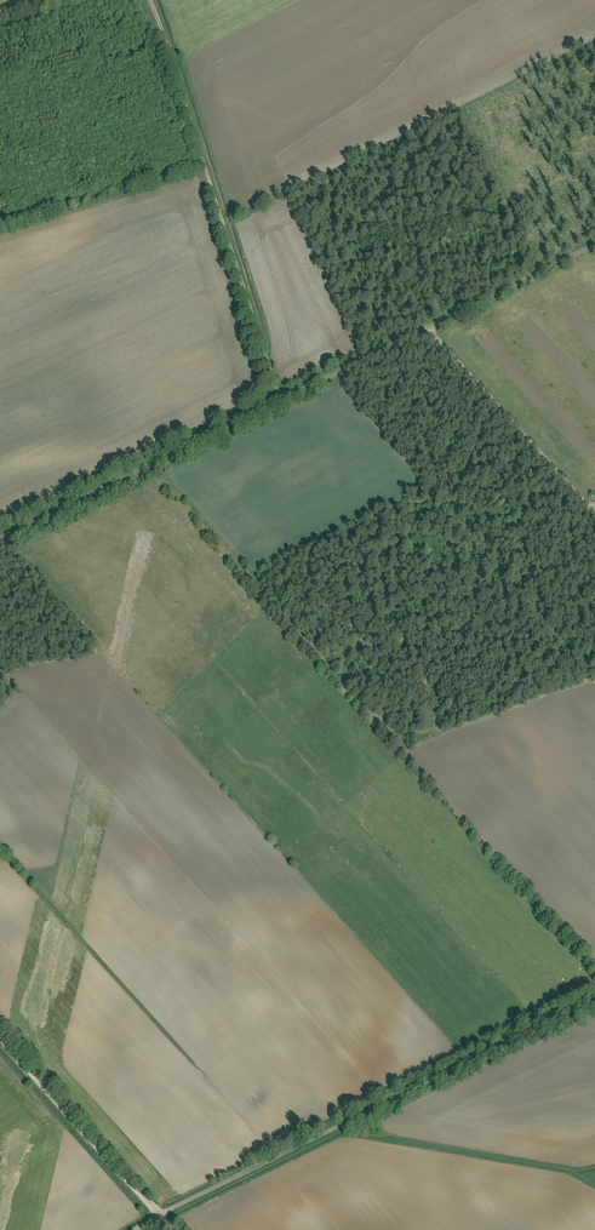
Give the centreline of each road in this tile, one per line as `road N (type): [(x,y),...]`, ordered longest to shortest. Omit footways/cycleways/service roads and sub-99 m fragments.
road 1 (unclassified): [(0,541),(594,245)]
road 2 (unclassified): [(134,1229),(594,998)]
road 3 (track): [(283,400),(154,0)]
road 4 (track): [(159,1215),(0,1039)]

